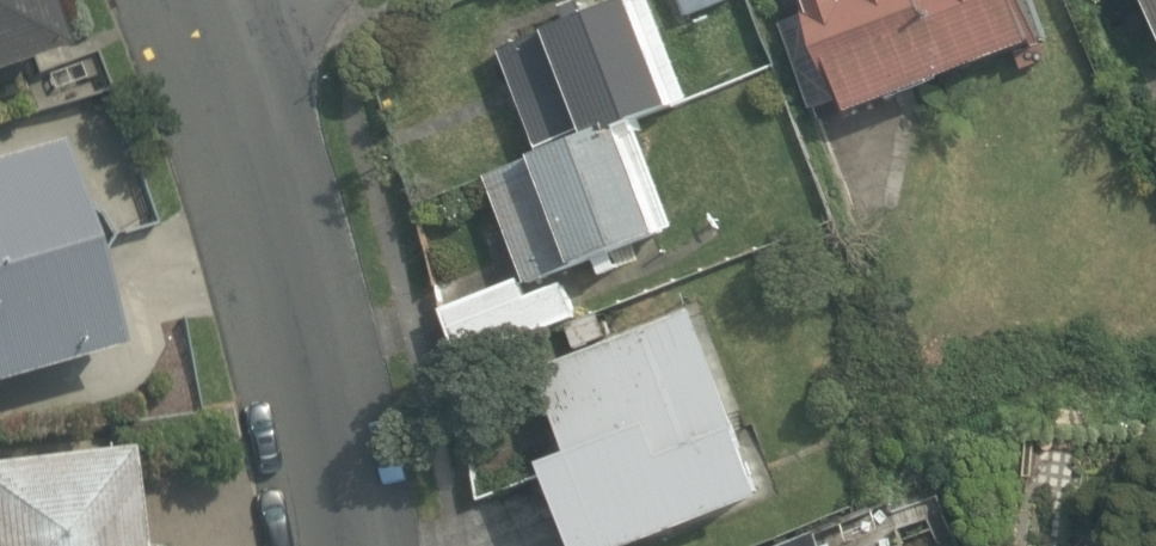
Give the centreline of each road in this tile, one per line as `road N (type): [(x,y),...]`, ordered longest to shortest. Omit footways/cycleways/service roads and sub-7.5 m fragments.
road 1 (residential): [(346,545),(321,353),(201,2)]

